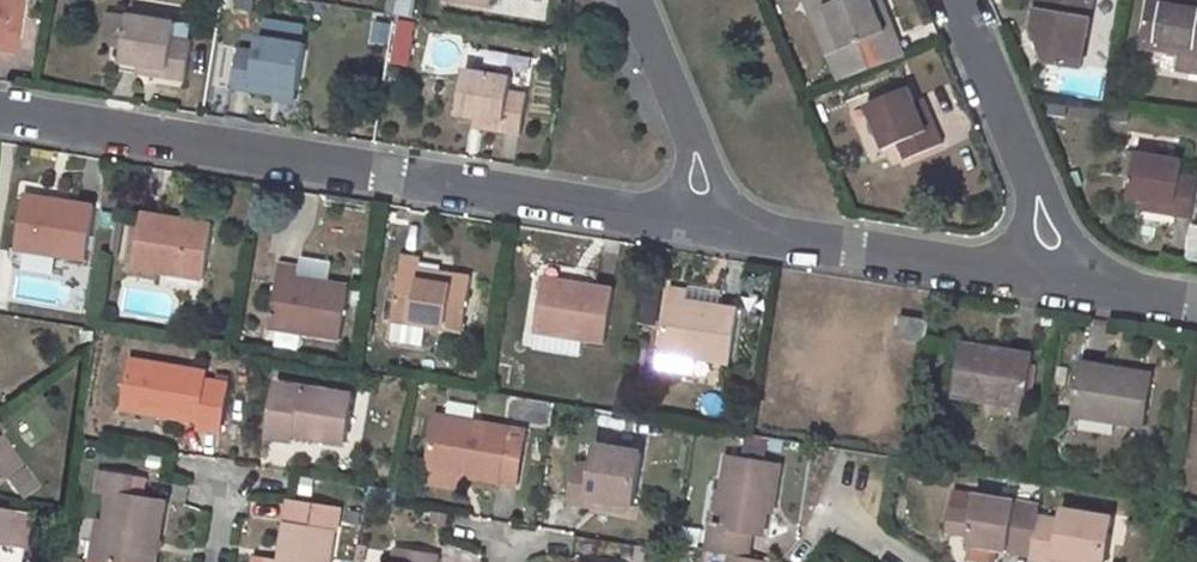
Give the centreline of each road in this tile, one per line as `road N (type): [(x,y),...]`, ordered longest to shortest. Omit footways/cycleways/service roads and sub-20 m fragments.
road 1 (residential): [(0,122),(652,221)]
road 2 (residential): [(747,236),(1015,277)]
road 3 (residential): [(967,0),(1036,175)]
road 4 (residential): [(1115,292),(1036,175)]
road 5 (residential): [(637,0),(692,130)]

